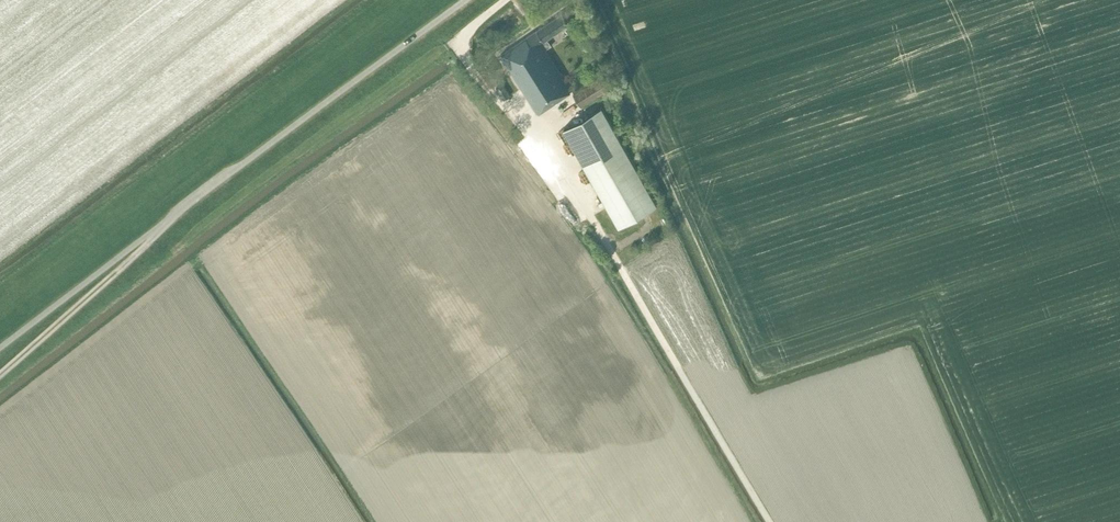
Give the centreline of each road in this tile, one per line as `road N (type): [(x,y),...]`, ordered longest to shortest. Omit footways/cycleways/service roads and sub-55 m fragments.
road 1 (unclassified): [(0,348),(464,0)]

